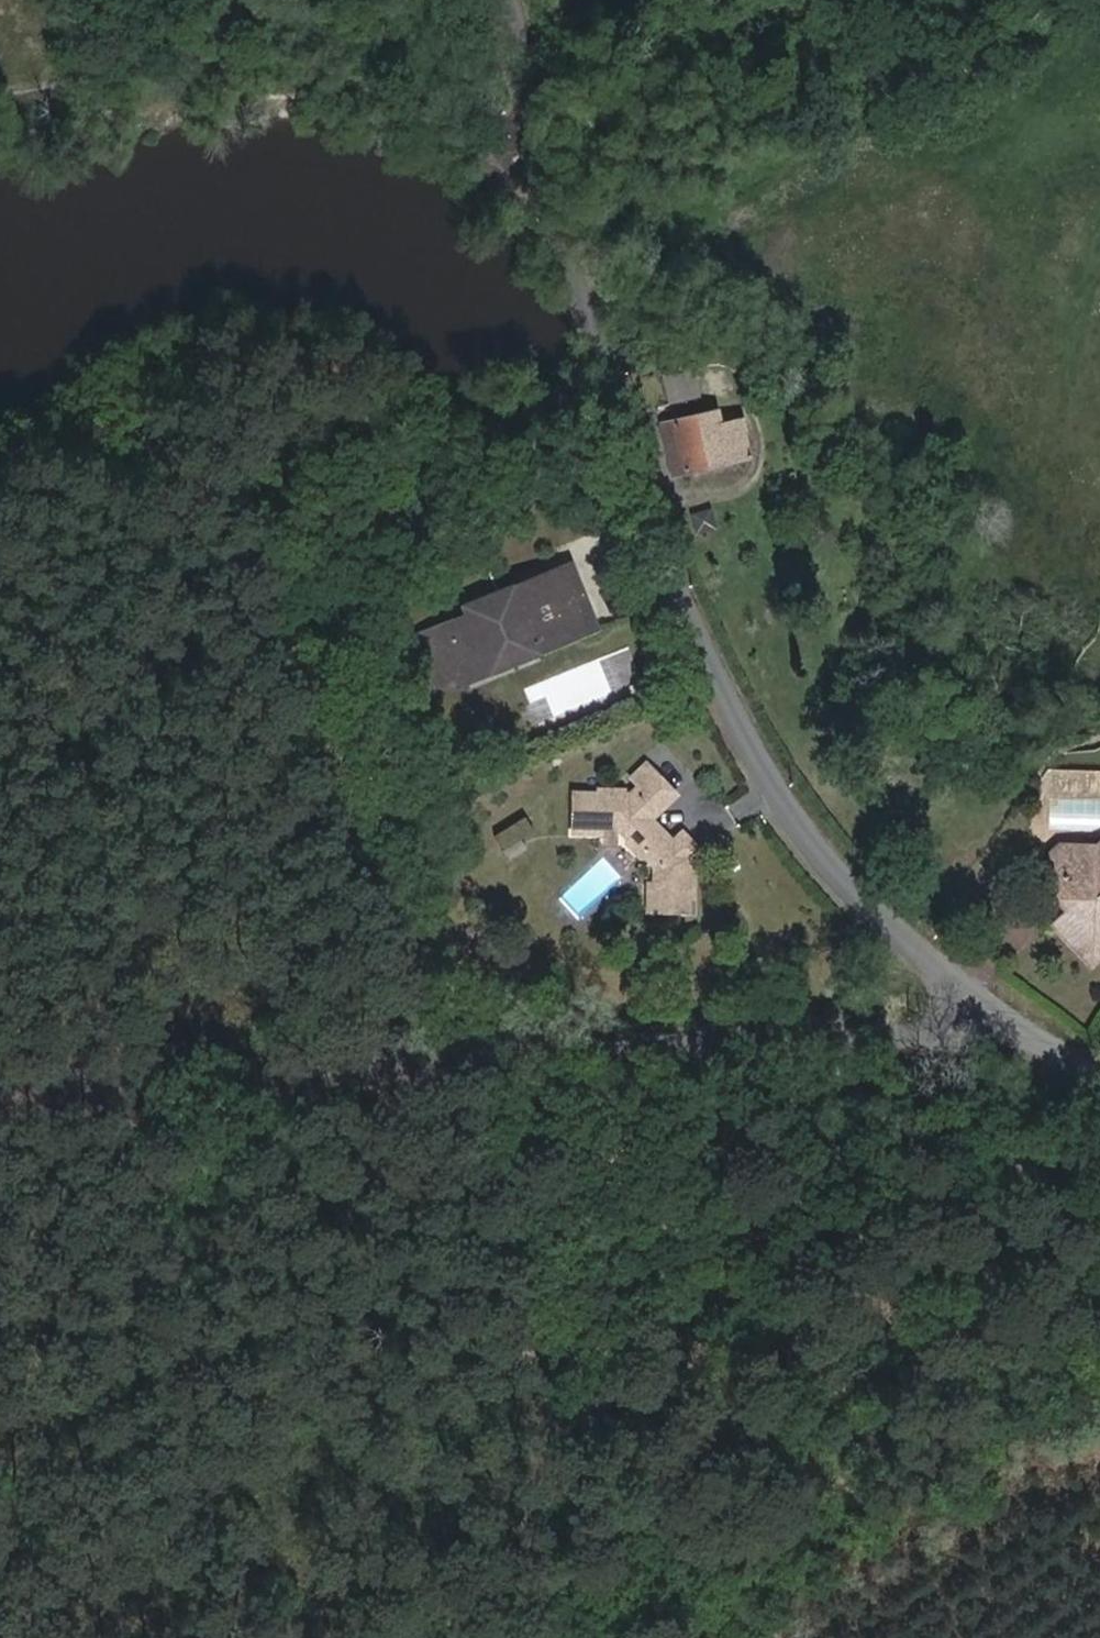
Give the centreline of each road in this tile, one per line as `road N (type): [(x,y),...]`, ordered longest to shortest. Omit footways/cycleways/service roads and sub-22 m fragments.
road 1 (unclassified): [(999,1027),(898,947),(797,844),(733,716),(636,466),(508,0)]
road 2 (unclassified): [(999,1027),(0,1086)]

